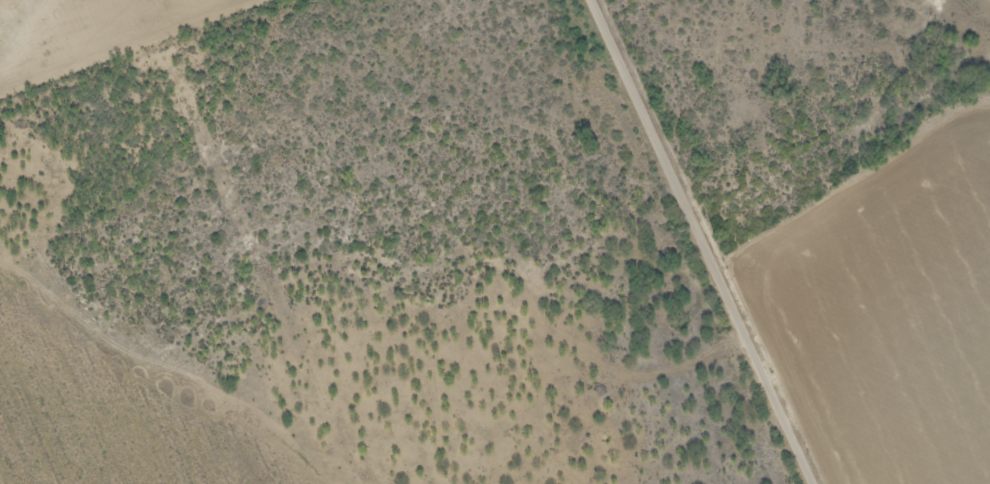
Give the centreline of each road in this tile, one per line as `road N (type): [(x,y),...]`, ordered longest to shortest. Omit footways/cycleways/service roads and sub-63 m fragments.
road 1 (residential): [(813,483),(592,0)]

